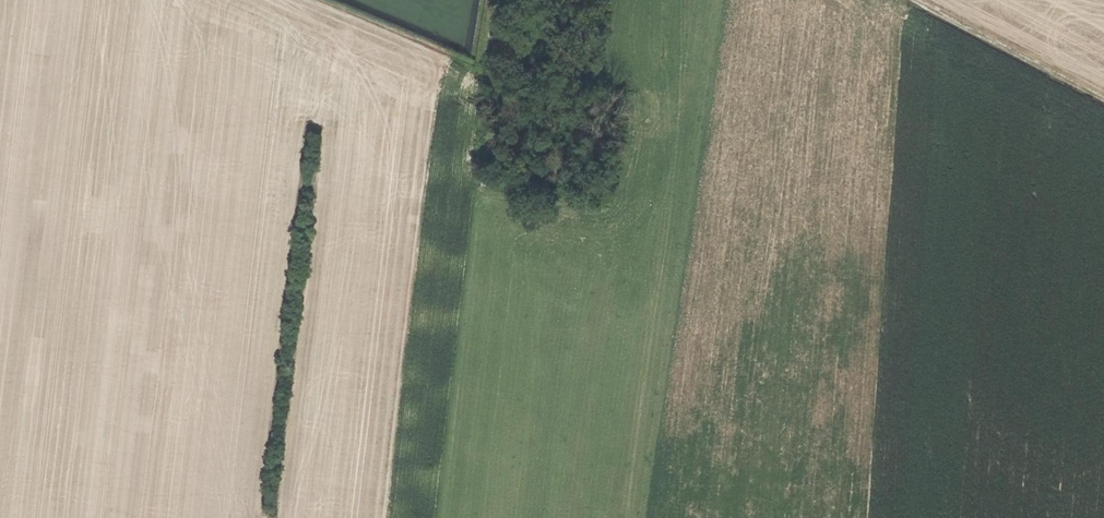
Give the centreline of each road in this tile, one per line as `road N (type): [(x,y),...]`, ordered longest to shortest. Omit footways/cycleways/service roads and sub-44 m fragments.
road 1 (track): [(1103,99),(913,0)]

